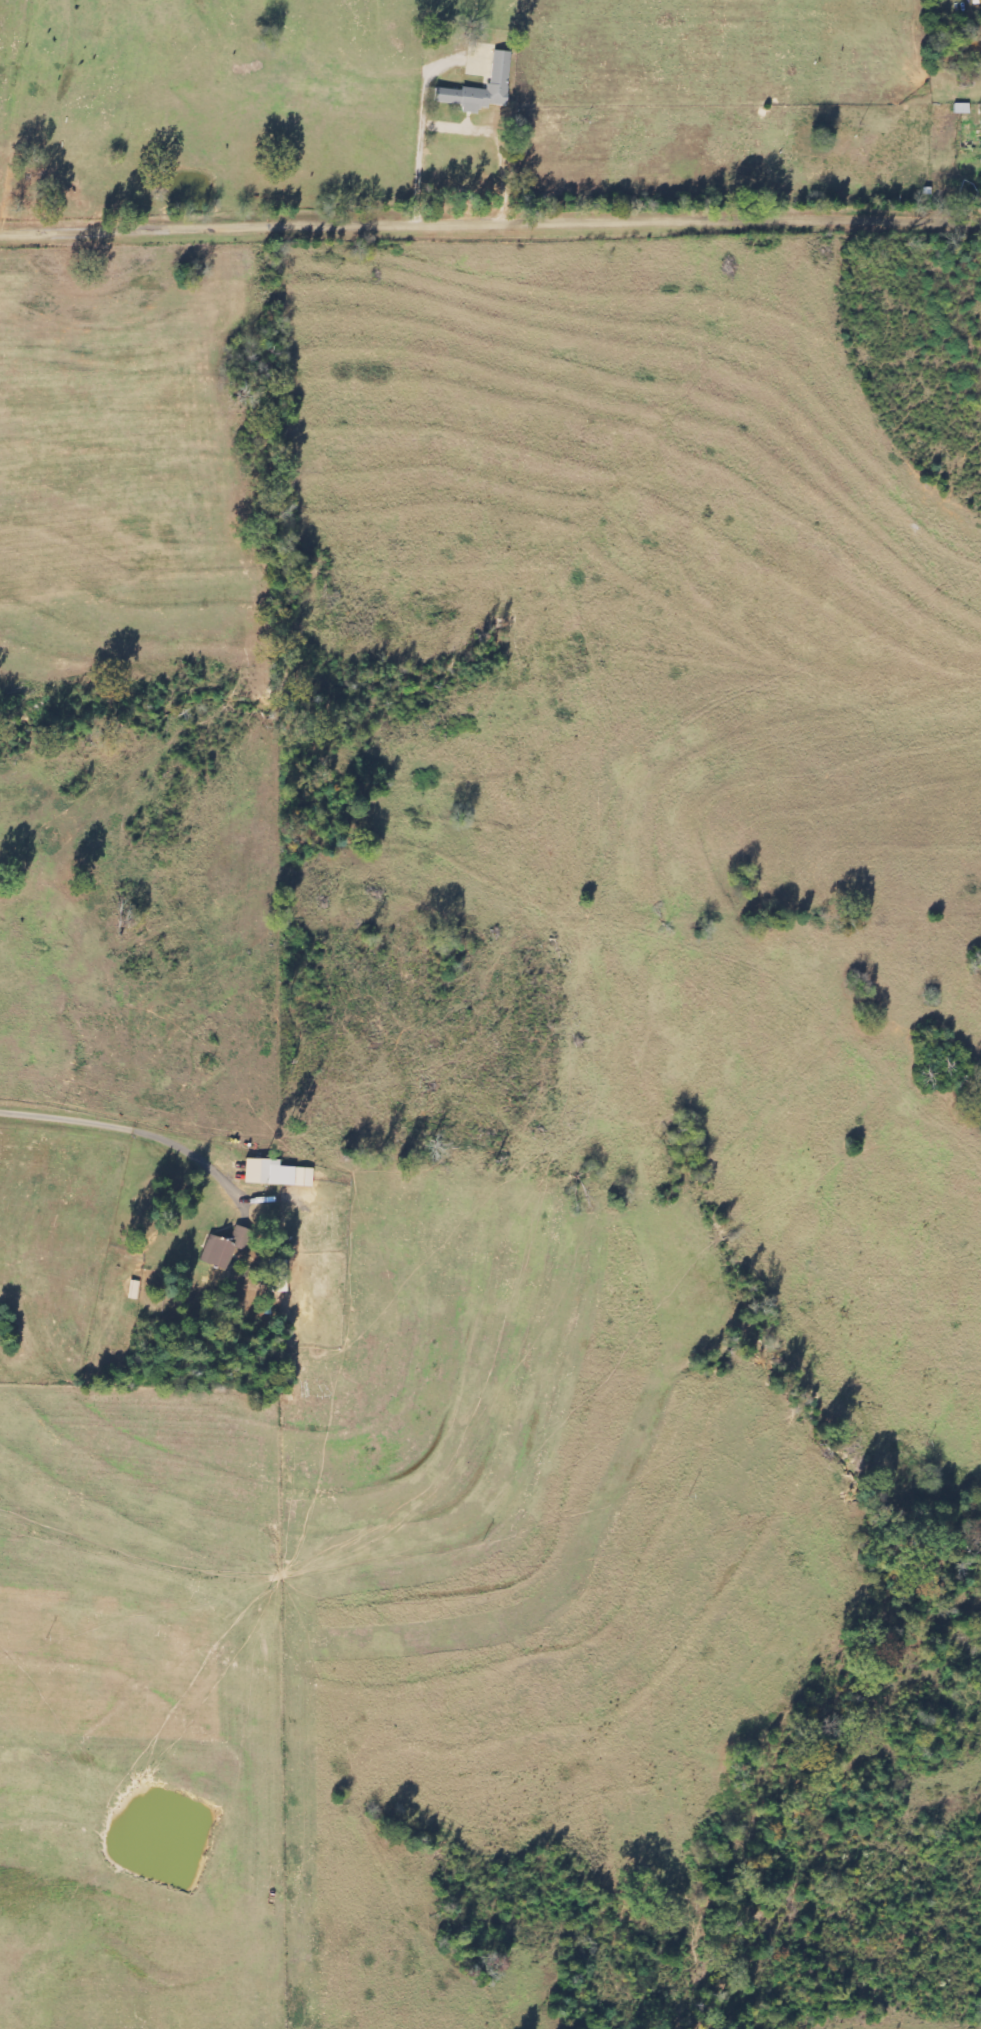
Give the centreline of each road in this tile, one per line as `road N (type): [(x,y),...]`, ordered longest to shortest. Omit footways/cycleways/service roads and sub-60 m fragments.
road 1 (residential): [(0,230),(980,219)]

